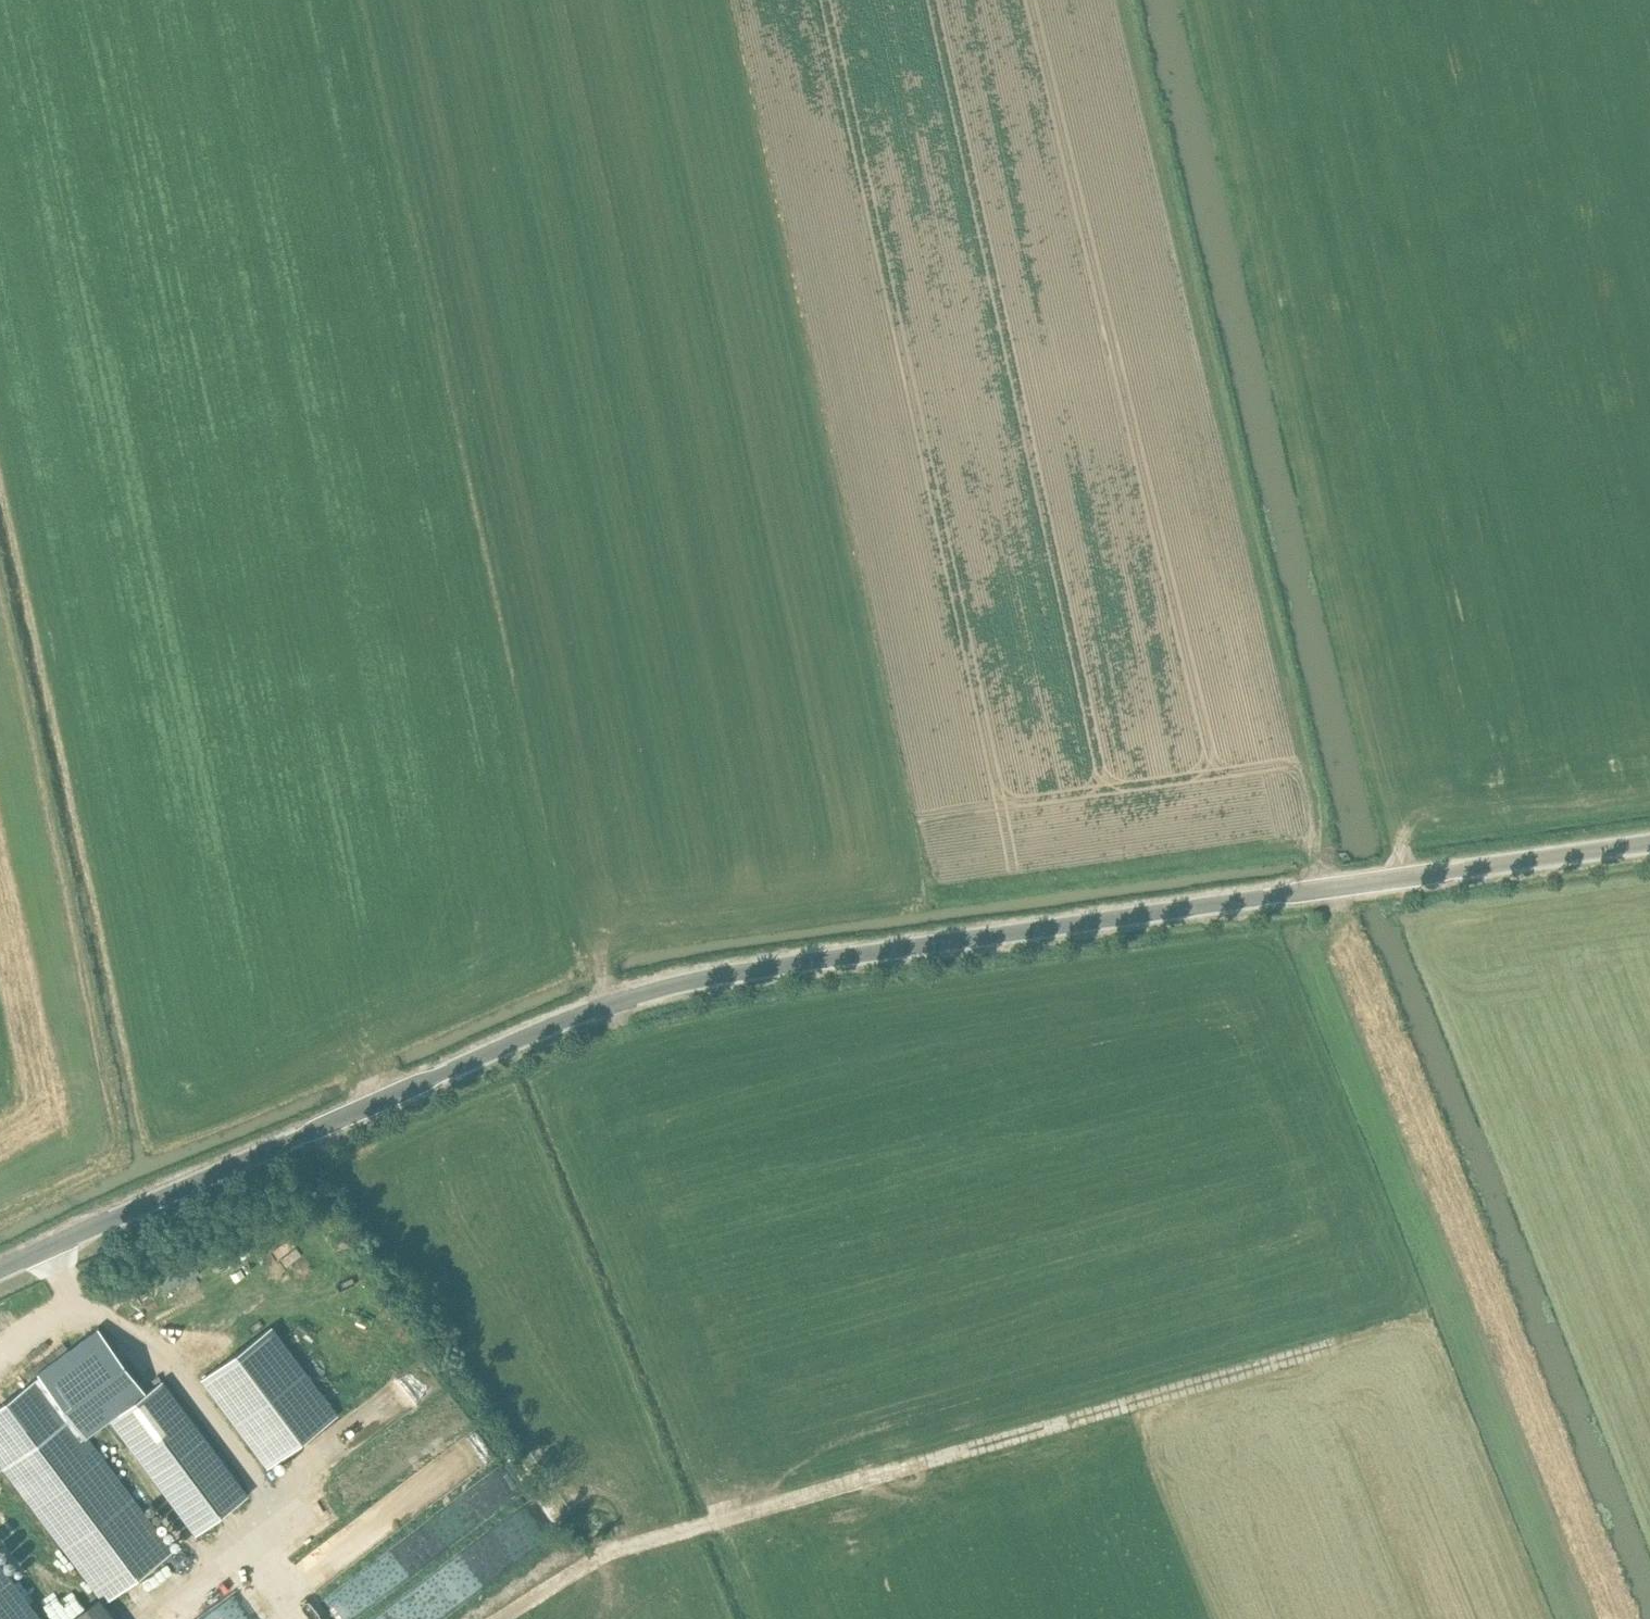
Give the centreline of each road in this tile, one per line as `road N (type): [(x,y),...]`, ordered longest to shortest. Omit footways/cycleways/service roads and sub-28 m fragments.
road 1 (tertiary): [(0,1284),(101,1227),(630,997),(1649,845)]

